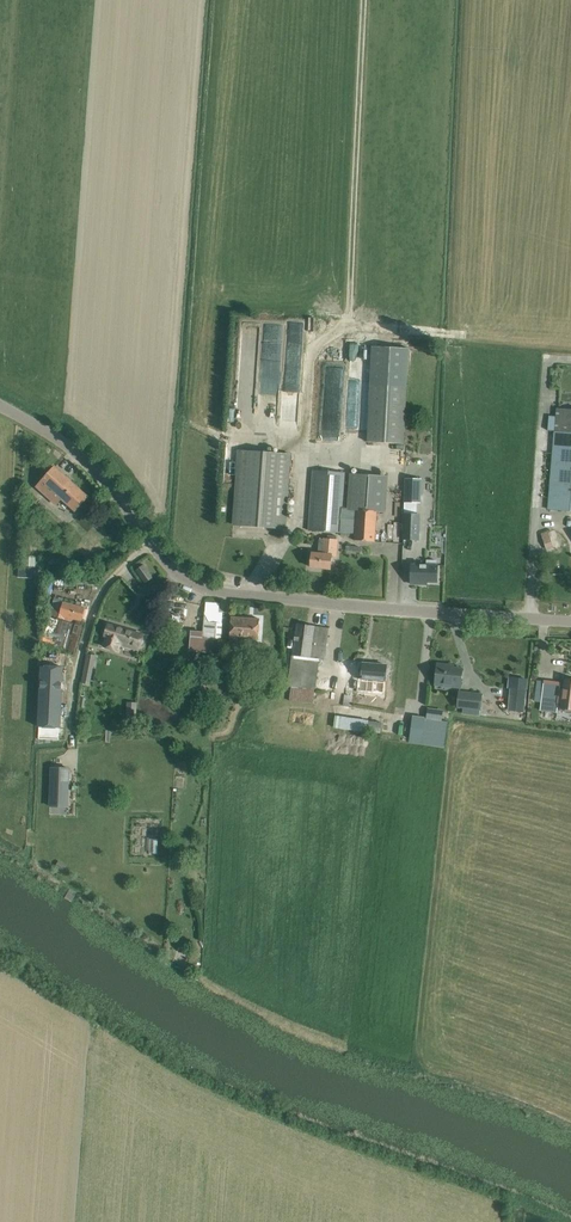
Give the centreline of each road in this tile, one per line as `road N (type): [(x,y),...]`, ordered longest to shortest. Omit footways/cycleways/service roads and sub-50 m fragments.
road 1 (unclassified): [(570,627),(199,585),(83,457),(0,401)]

